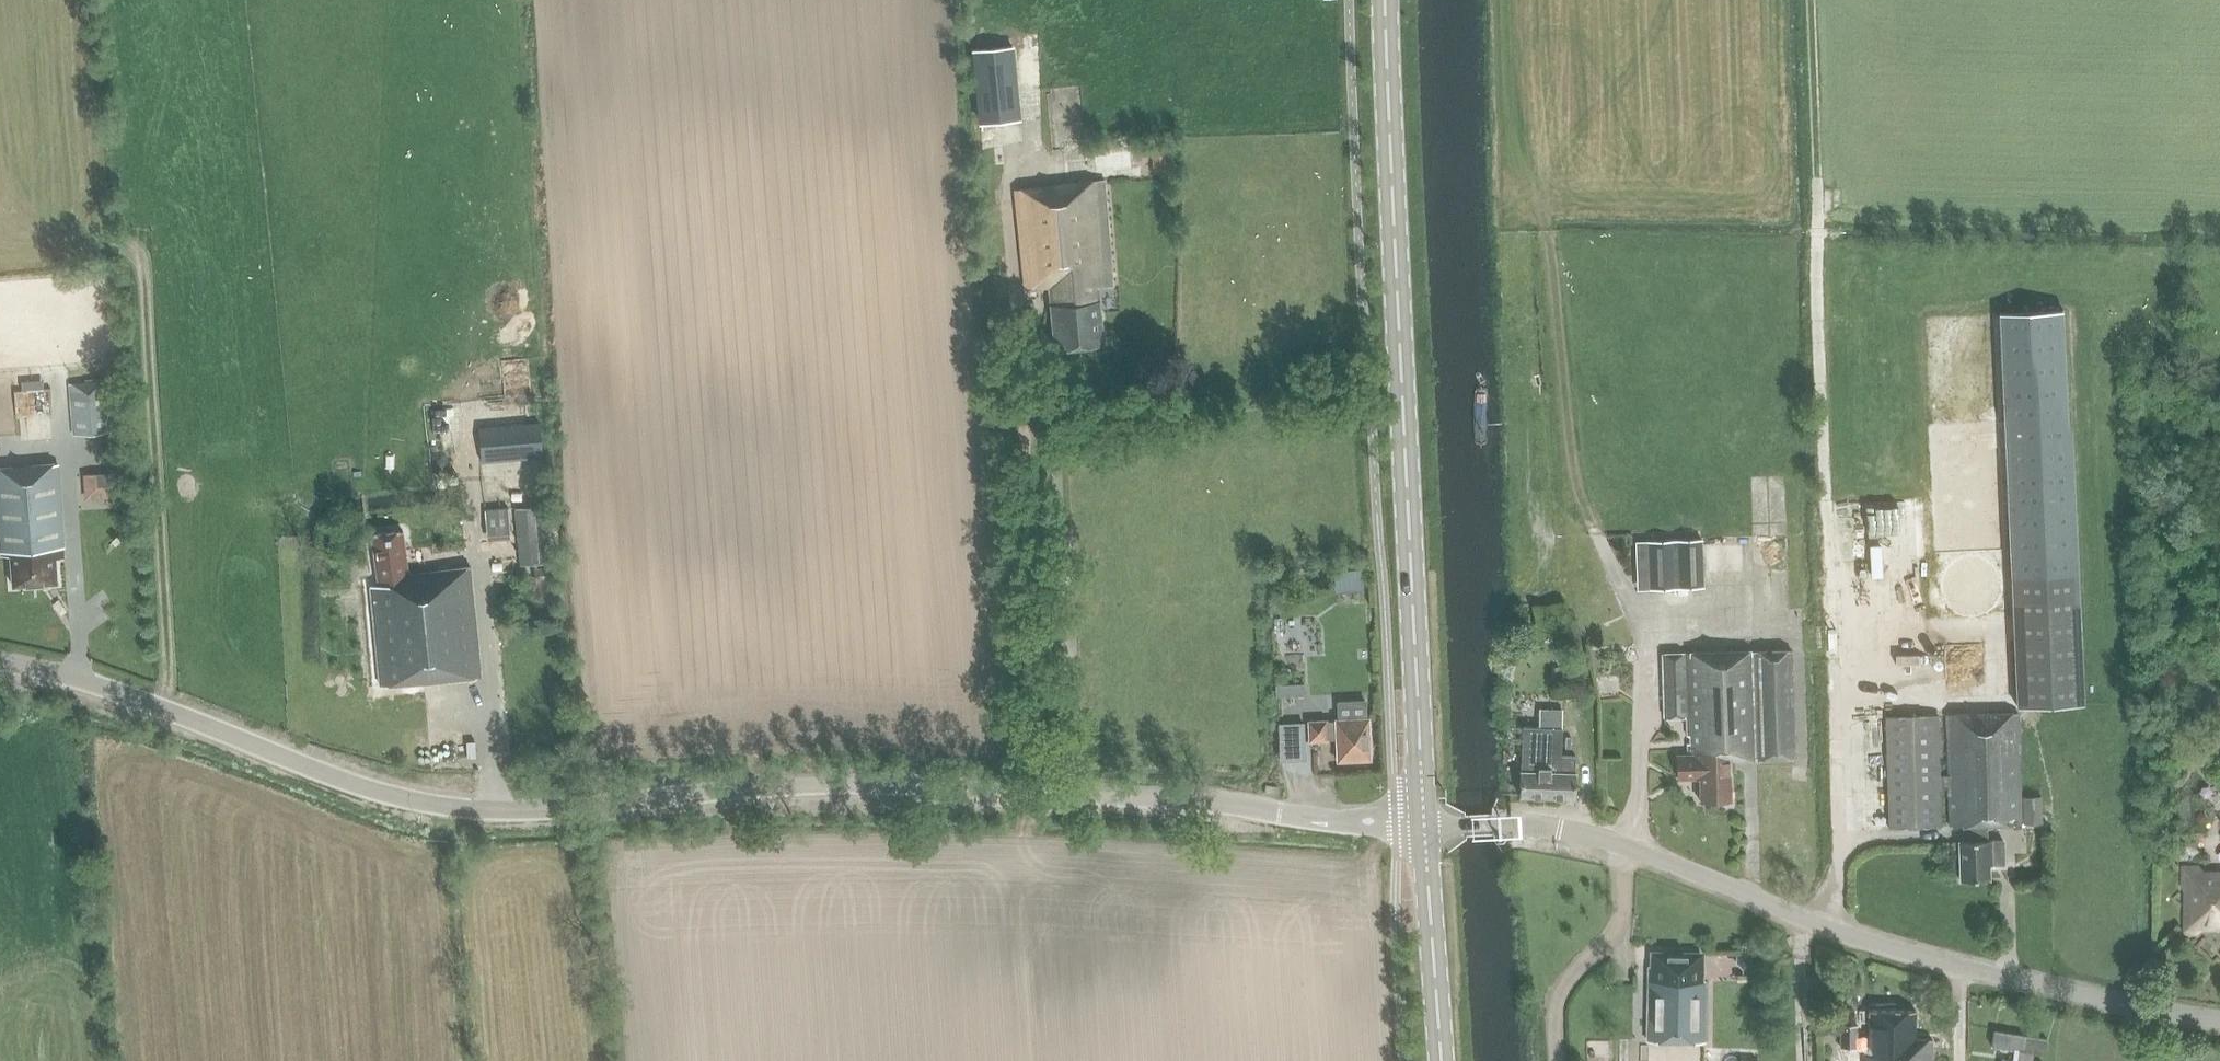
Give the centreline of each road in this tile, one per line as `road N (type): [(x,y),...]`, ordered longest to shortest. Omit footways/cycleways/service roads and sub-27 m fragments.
road 1 (tertiary): [(1423,824),(1153,796),(820,784),(544,810),(440,809),(363,790),(93,685),(0,660)]
road 2 (primary): [(1423,824),(1384,0)]
road 3 (tertiary): [(2219,1021),(1889,948),(1559,827),(1447,824)]
road 4 (track): [(1040,792),(1020,336),(1033,308)]
road 5 (primary): [(1440,1060),(1423,824)]

